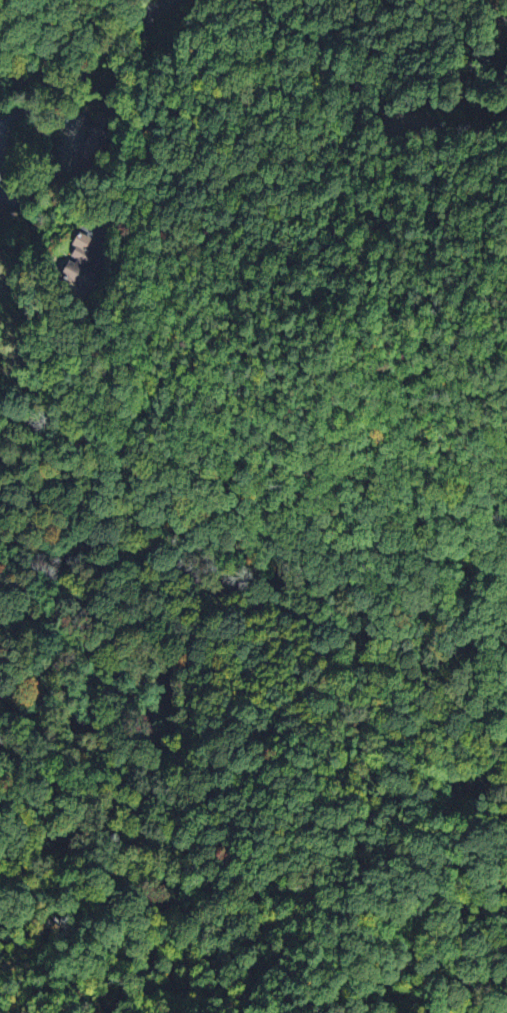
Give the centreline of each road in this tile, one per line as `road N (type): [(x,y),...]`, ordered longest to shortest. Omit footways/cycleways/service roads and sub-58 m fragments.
road 1 (residential): [(0,122),(146,9),(147,137),(126,196),(104,225)]

